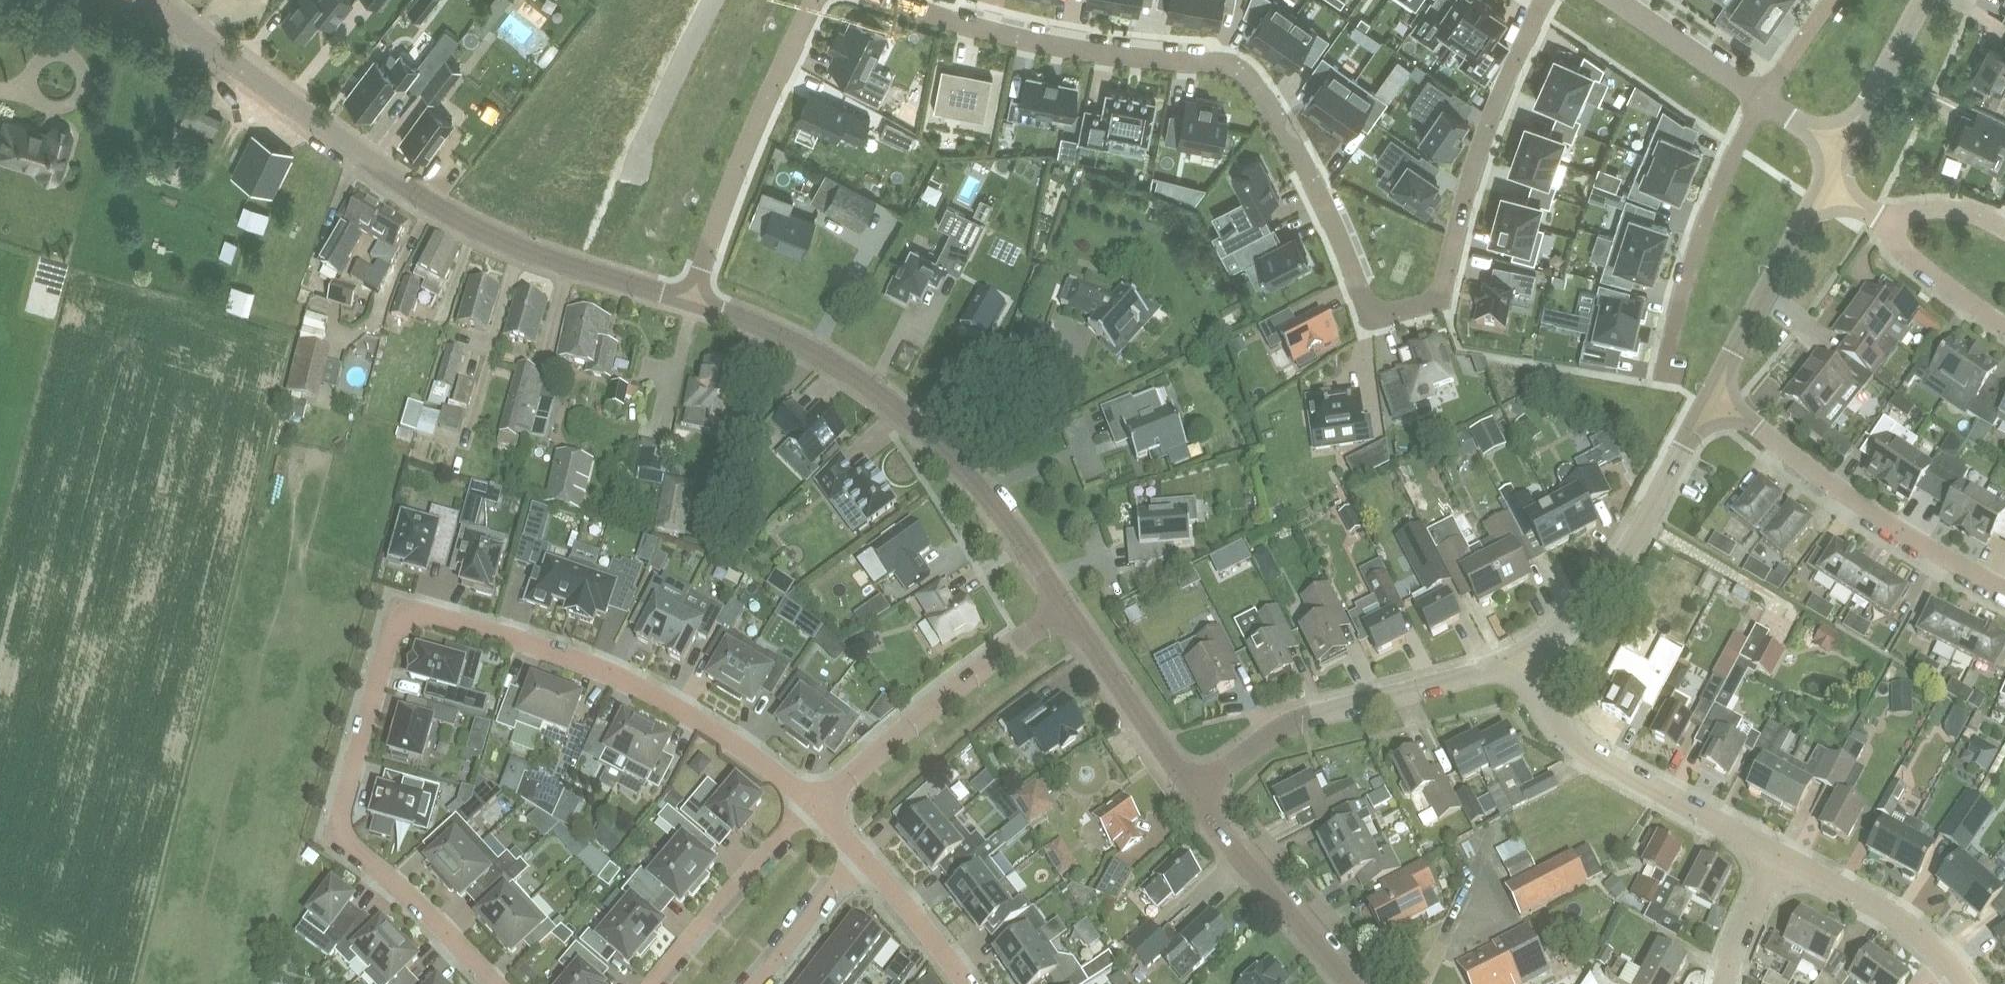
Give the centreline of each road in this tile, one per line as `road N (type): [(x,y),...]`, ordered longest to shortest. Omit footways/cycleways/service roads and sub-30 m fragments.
road 1 (residential): [(1547,0),(1492,114),(1446,285),(1421,305),(1378,312),(1362,300),(1334,218),(1291,137),(1242,72),(969,24),(897,0)]
road 2 (residential): [(494,983),(346,846),(341,820),(390,638),(401,623),(435,616),(602,671),(740,747),(815,807)]
road 3 (secondary): [(690,303),(514,243),(433,204),(151,0)]
road 4 (secondary): [(1067,611),(1002,518),(927,433),(820,357),(690,303)]
road 5 (tertiary): [(1192,797),(1289,728),(1523,654)]
road 6 (residential): [(1708,405),(1926,550),(2004,592)]
road 7 (residential): [(1775,860),(1584,760),(1523,654)]
road 8 (residential): [(819,0),(746,145),(690,303)]
road 9 (residential): [(1067,611),(941,698),(815,807)]
road 10 (tertiary): [(1523,654),(1617,563),(1708,405)]
road 11 (residential): [(1666,353),(1728,161),(1761,98)]
road 12 (tertiary): [(1708,405),(1824,186)]
road 13 (secondary): [(1350,983),(1192,797)]
road 14 (residential): [(815,807),(656,983)]
road 15 (residential): [(1967,983),(1926,943),(1866,902),(1775,860)]
road 16 (secondary): [(1192,797),(1067,611)]
road 17 (residential): [(713,0),(631,175)]
road 18 (residential): [(1761,98),(1619,0)]
road 19 (tertiary): [(1848,146),(1926,0)]
road 20 (residential): [(864,860),(758,983)]
road 21 (residential): [(864,860),(966,983)]
road 22 (residential): [(1730,983),(1775,860)]
road 23 (residential): [(2004,329),(1902,254)]
road 24 (residential): [(1888,224),(1921,211),(2004,233)]
road 25 (residential): [(1761,98),(1832,0)]

